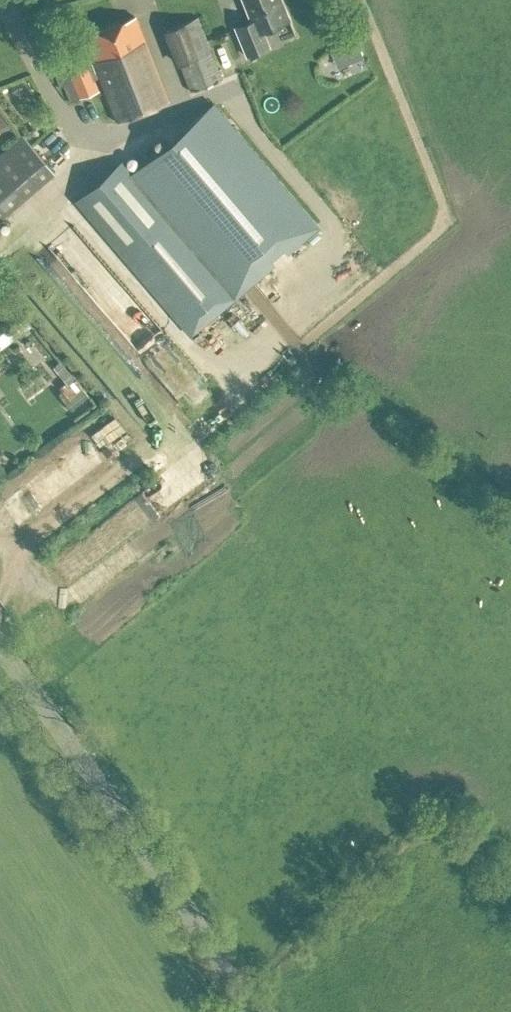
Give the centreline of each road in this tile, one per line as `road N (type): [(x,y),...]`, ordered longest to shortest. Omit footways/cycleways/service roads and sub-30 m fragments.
road 1 (tertiary): [(252,1011),(0,646)]

